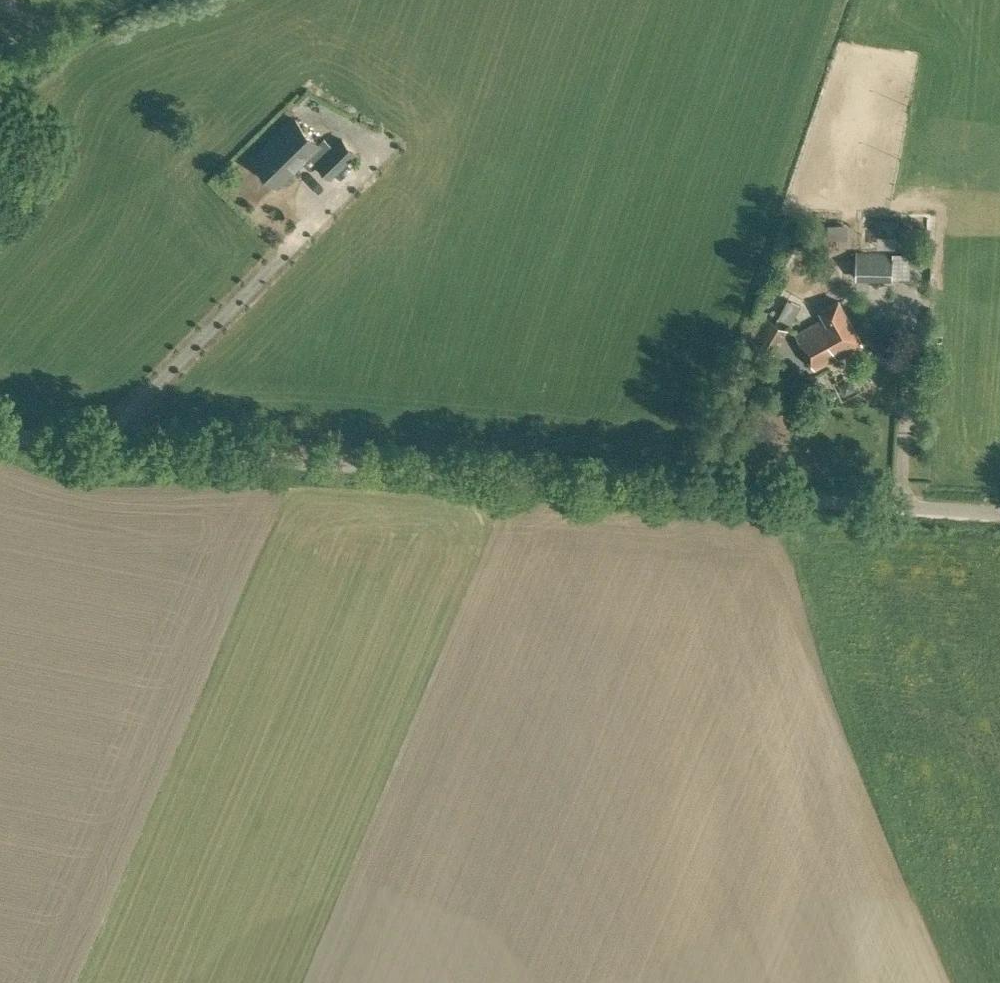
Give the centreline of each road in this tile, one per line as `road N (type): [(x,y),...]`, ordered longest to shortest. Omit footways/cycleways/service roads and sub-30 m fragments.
road 1 (unclassified): [(999,518),(64,452),(0,434)]

